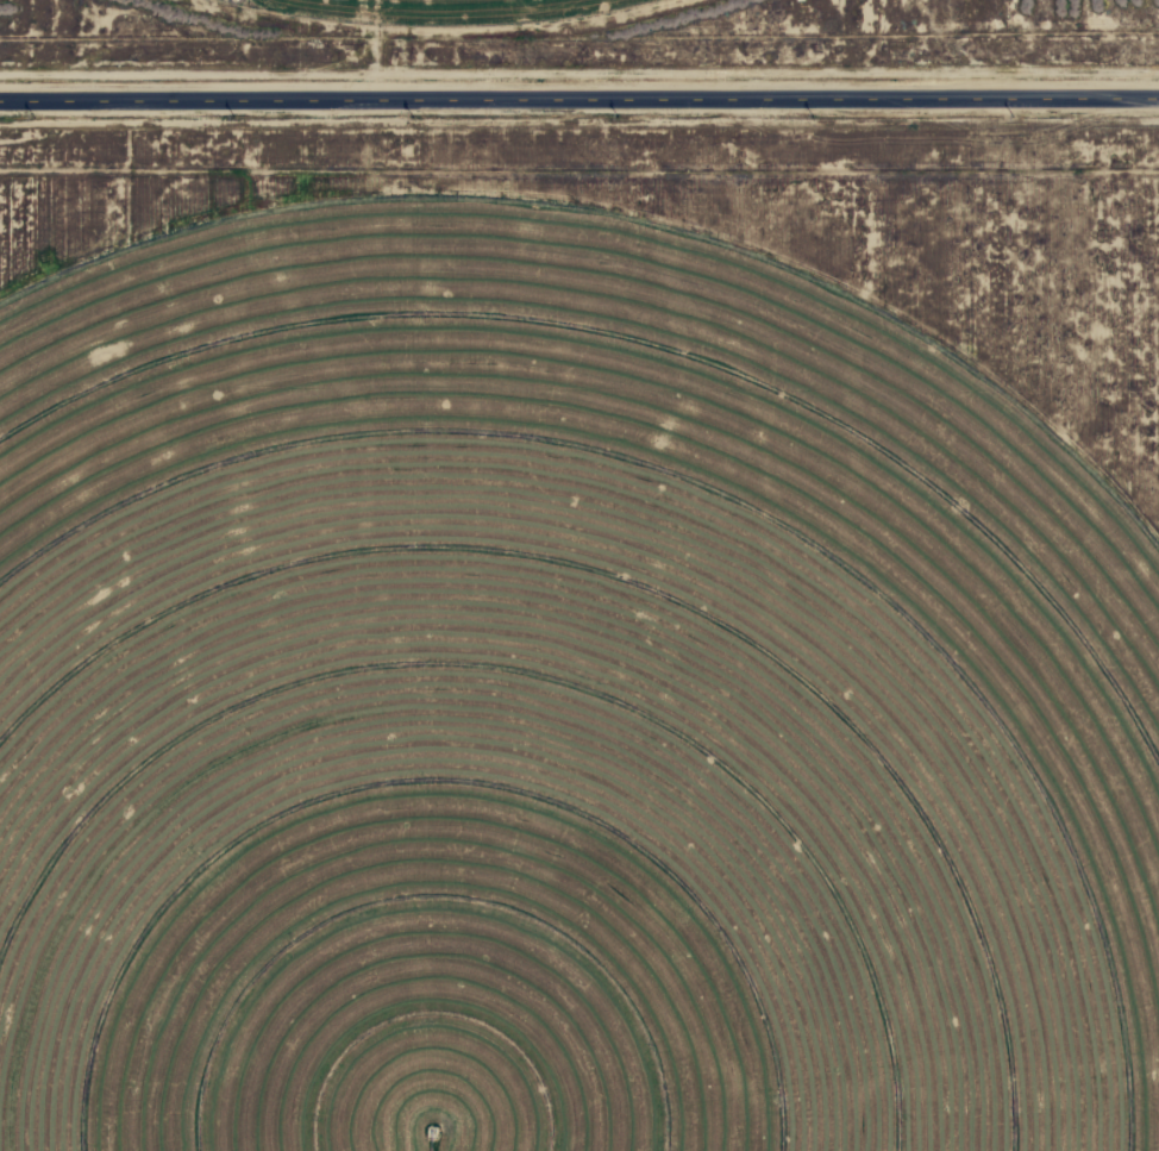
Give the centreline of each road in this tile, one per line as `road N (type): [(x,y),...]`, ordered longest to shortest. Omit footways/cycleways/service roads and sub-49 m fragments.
road 1 (tertiary): [(1158,113),(752,115),(319,99),(0,99)]

